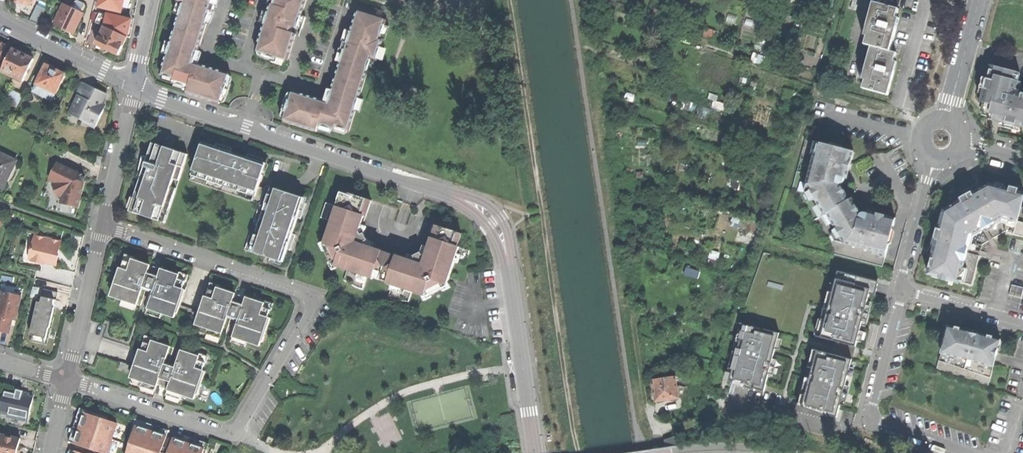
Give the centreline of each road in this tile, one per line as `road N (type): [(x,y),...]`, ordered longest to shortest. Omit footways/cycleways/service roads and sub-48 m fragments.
road 1 (residential): [(134,85),(485,211),(505,250),(535,452)]
road 2 (residential): [(103,225),(293,286),(306,294),(308,313),(242,427),(228,435),(66,381)]
road 3 (track): [(578,452),(512,0)]
road 4 (residential): [(66,381),(103,225)]
road 5 (residential): [(0,20),(134,85)]
road 6 (residential): [(884,420),(871,416),(903,287)]
road 7 (residential): [(103,225),(134,85)]
road 8 (residential): [(903,287),(937,159)]
road 9 (residential): [(1022,323),(903,287)]
road 10 (residential): [(980,0),(948,116)]

